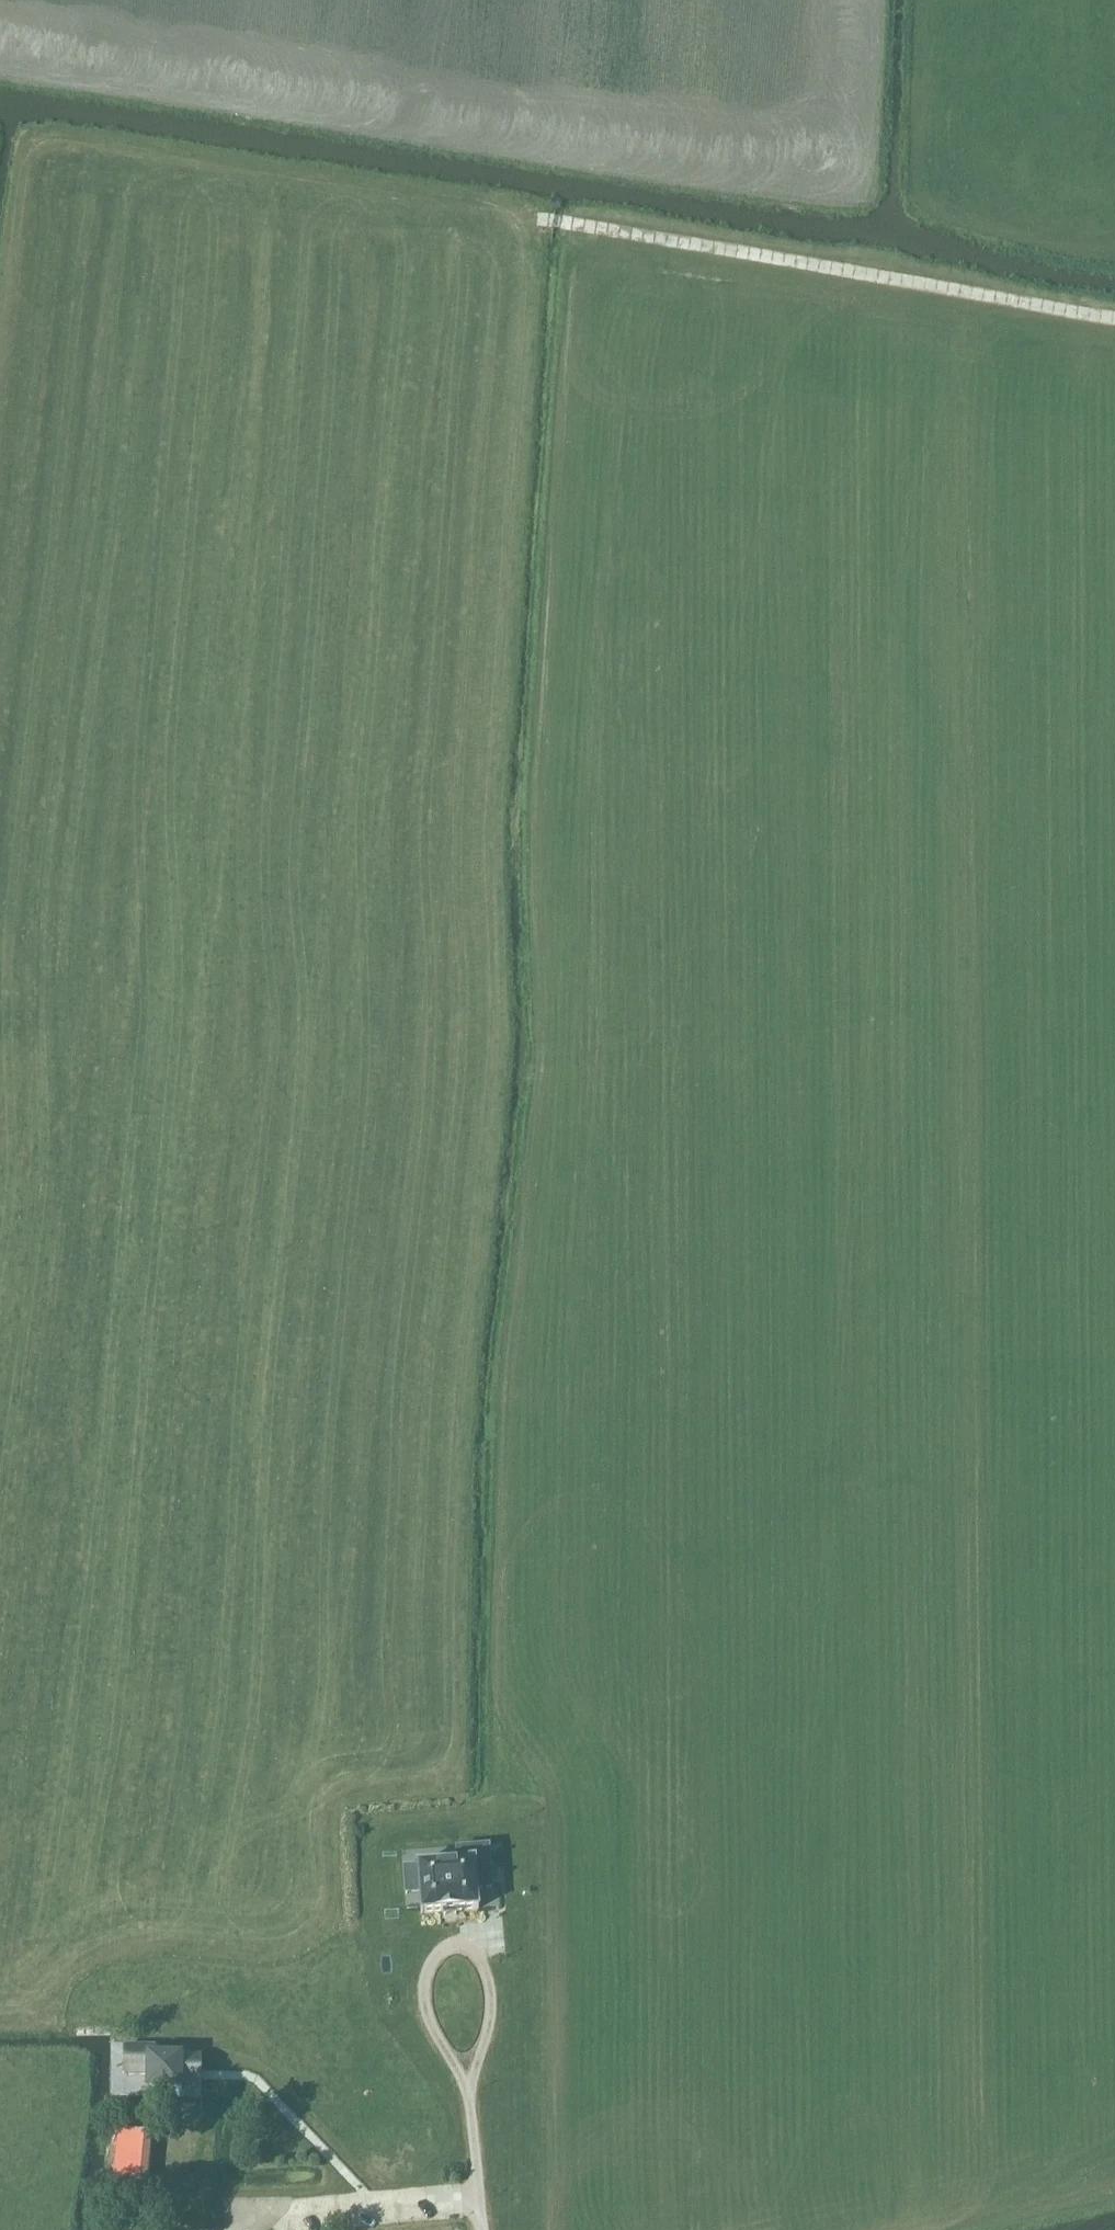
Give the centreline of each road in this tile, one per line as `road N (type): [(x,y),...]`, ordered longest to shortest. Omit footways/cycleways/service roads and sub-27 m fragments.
road 1 (track): [(543,219),(1114,315)]

